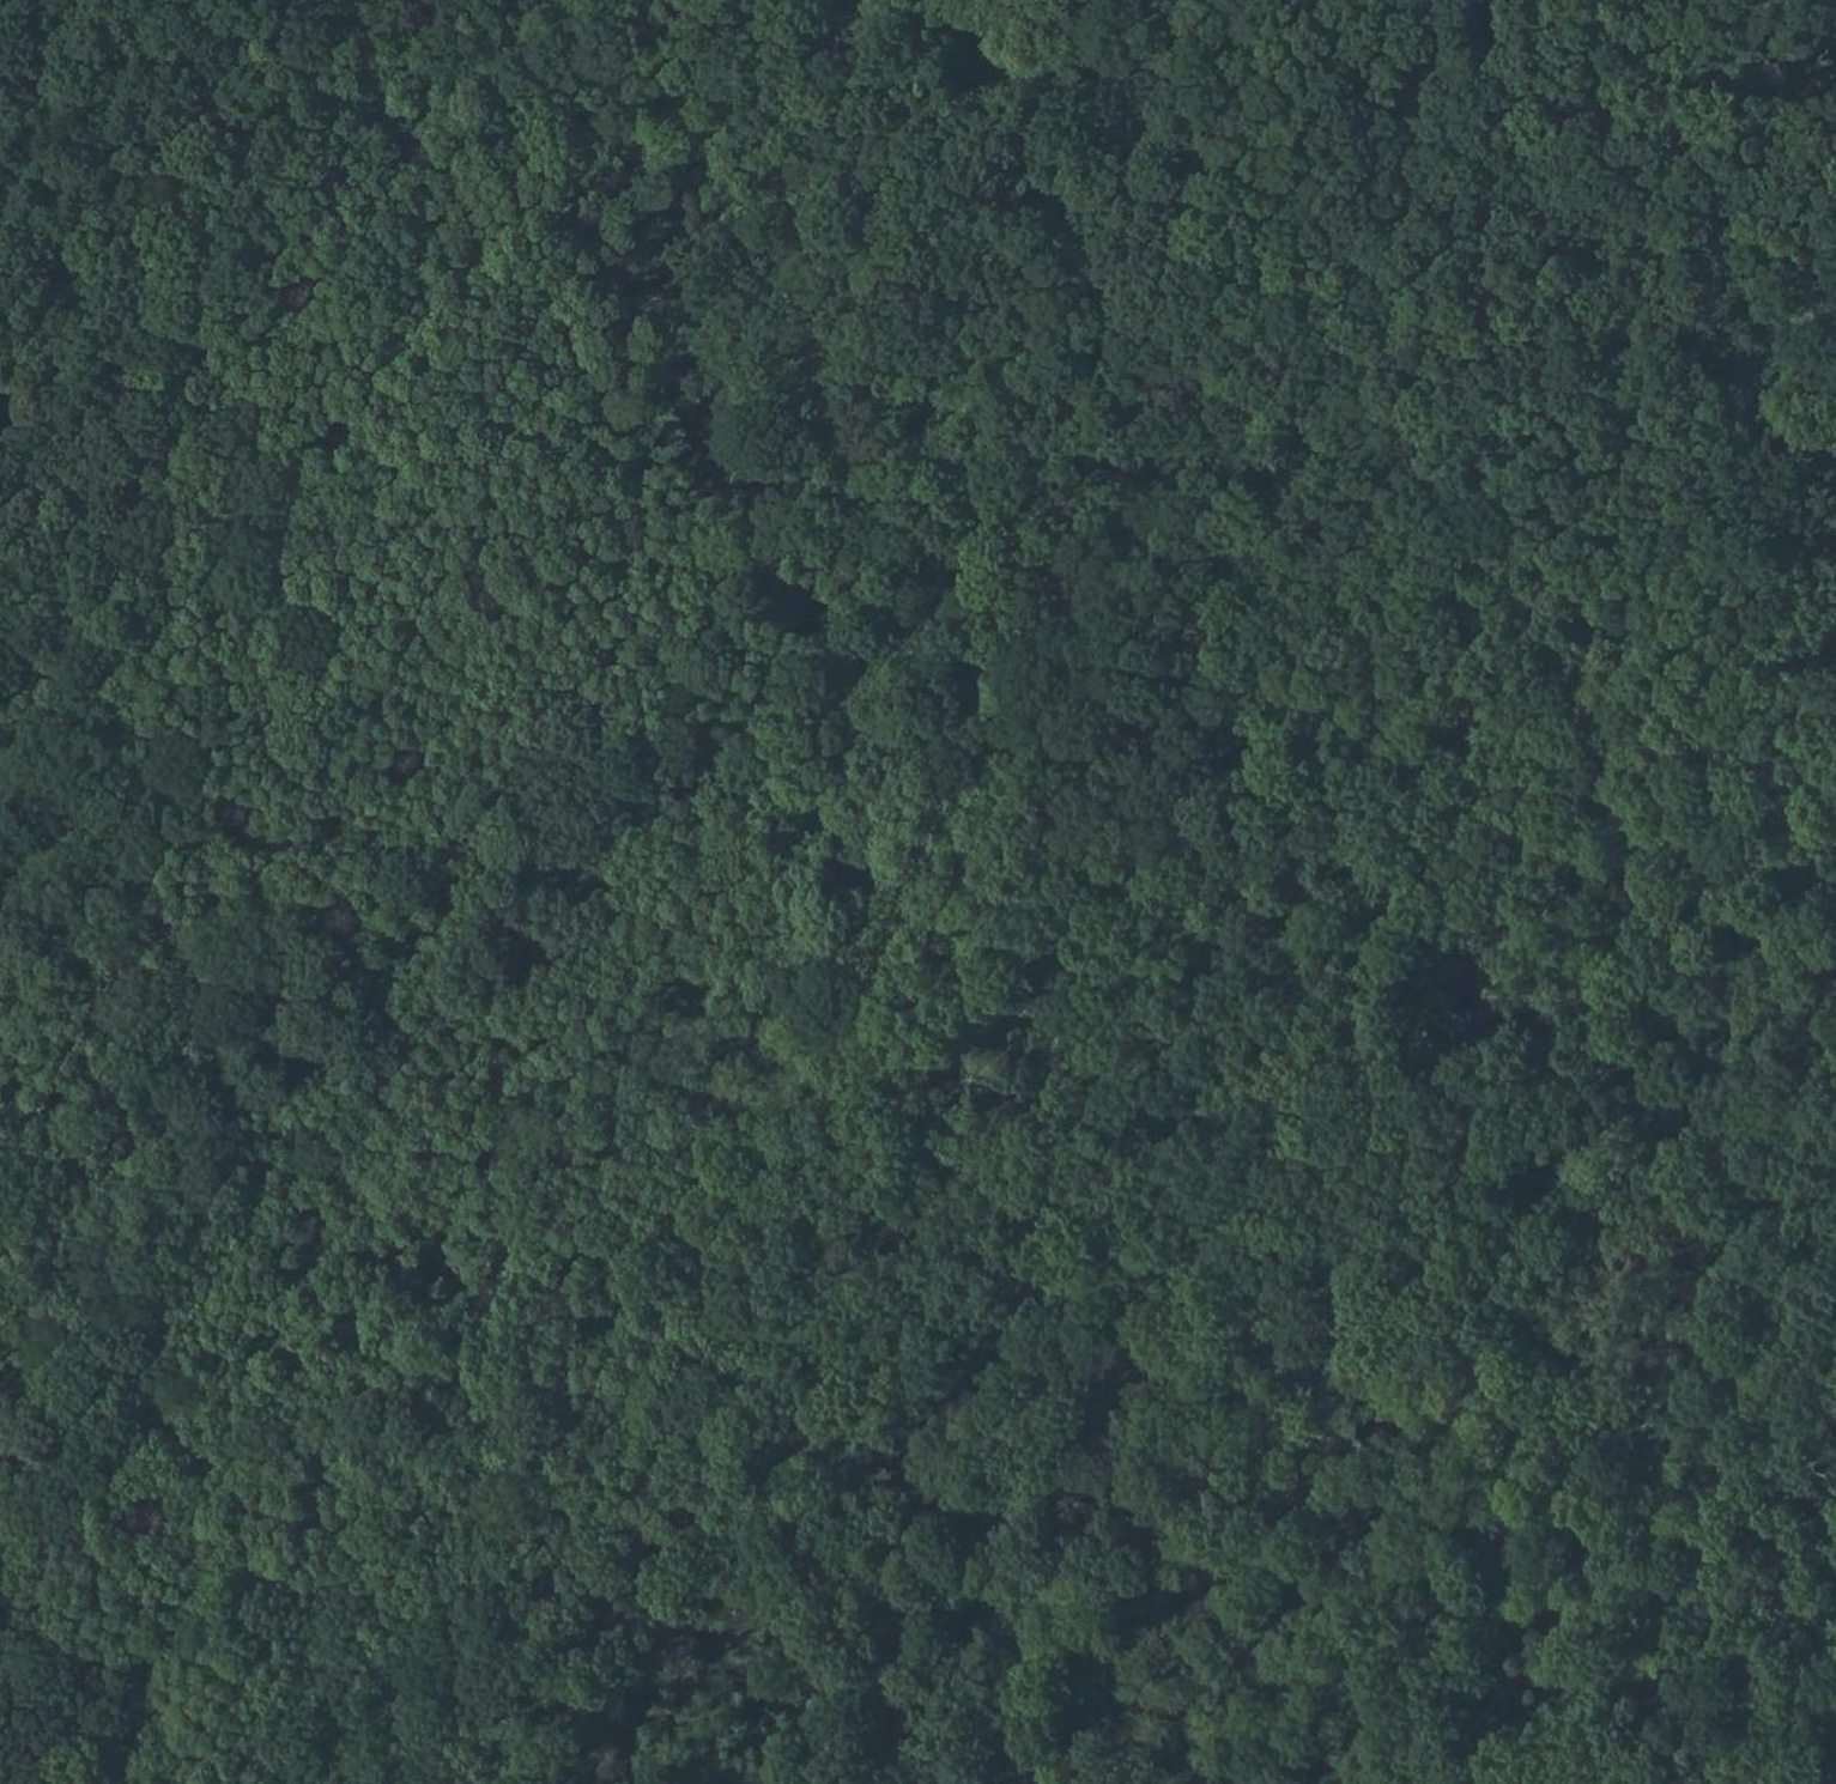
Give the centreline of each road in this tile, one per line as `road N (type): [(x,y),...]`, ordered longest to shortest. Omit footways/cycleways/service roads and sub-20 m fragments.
road 1 (unclassified): [(1835,464),(1594,251),(1377,0)]

